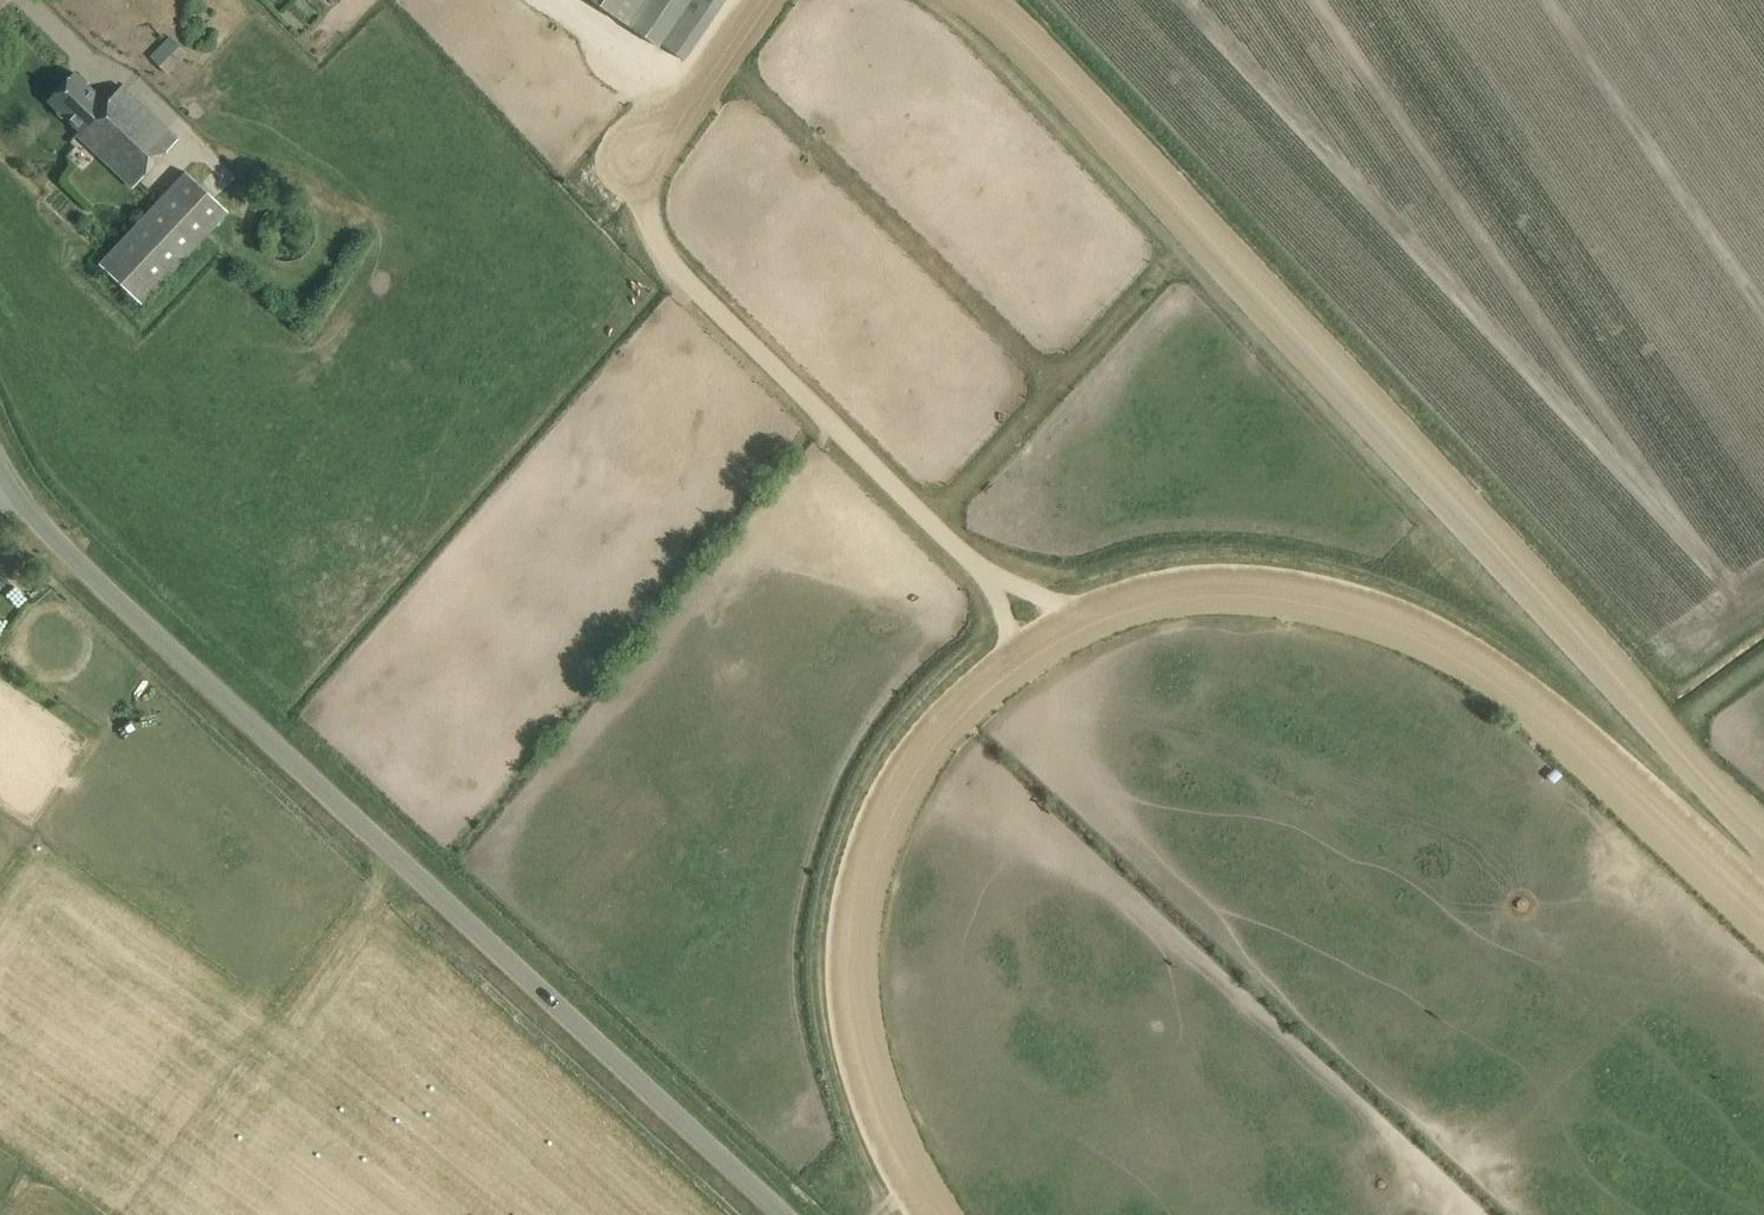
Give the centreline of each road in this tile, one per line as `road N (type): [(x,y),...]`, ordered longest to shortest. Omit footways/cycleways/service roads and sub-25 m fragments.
road 1 (unclassified): [(786,1214),(49,534),(0,464)]

